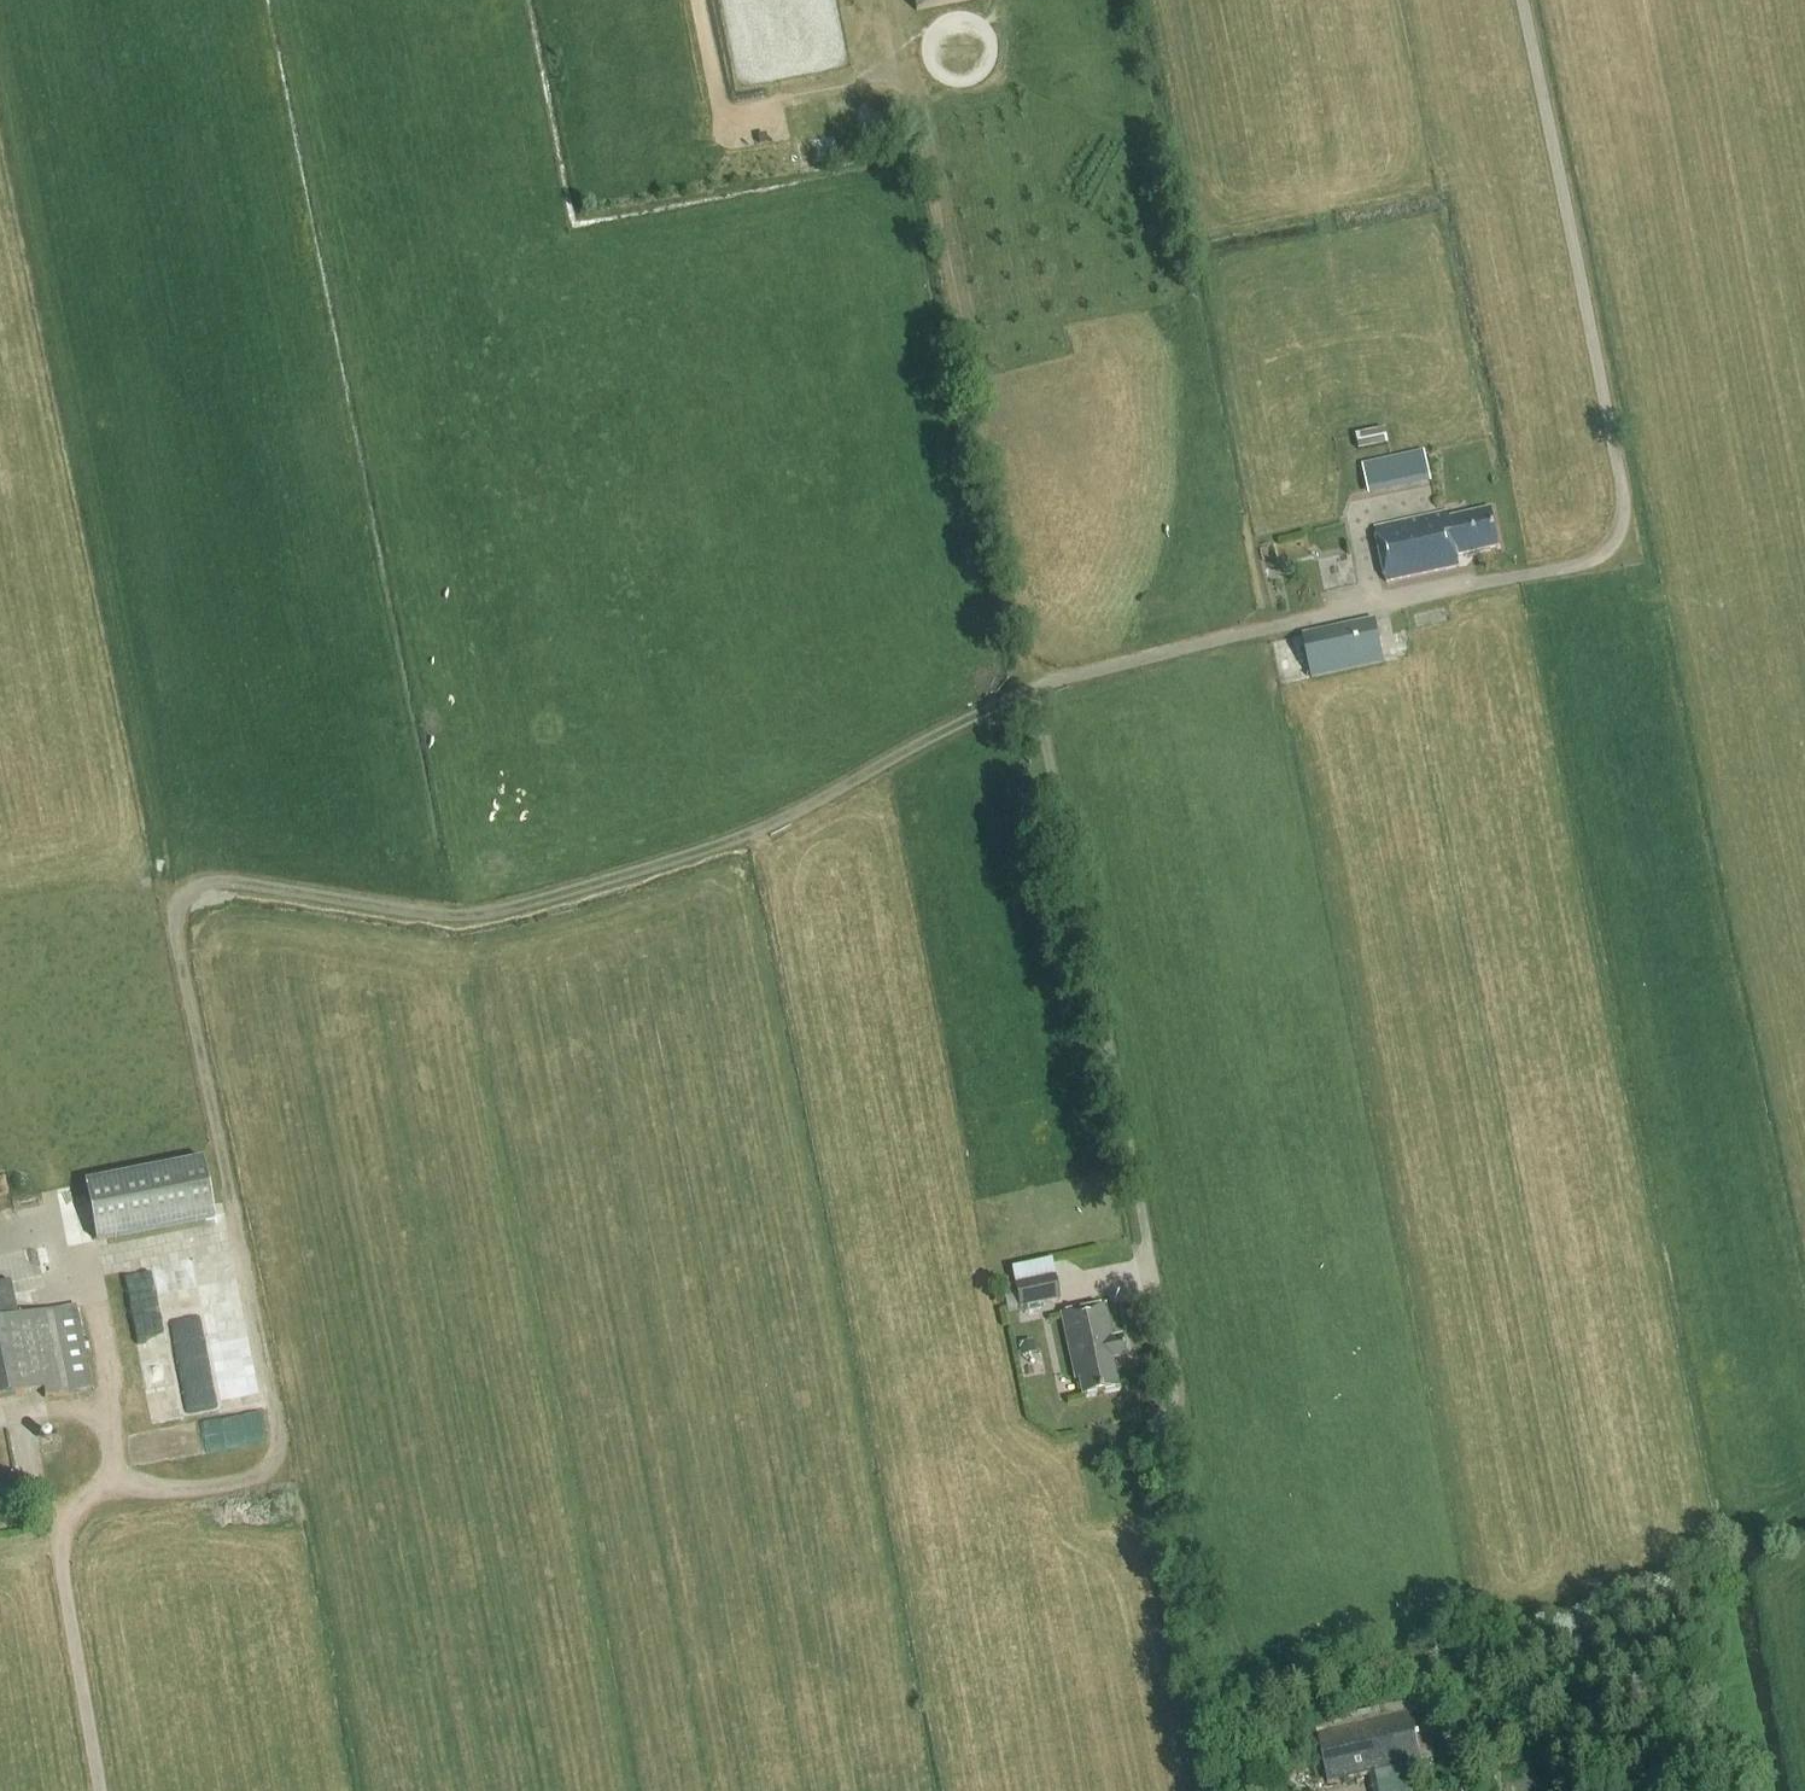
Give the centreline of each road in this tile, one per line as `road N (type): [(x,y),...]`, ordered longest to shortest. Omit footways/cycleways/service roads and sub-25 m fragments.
road 1 (track): [(98,1790),(59,1564),(62,1531),(89,1496),(117,1483),(247,1477),(278,1441),(176,933),(184,900),(233,879),(435,913),(528,903),(746,834),(1033,684)]
road 2 (track): [(1523,0),(1621,485),(1607,547),(1565,569),(1301,613),(1033,684)]
road 3 (track): [(1205,1790),(1144,1473),(1172,1377),(1033,684)]
road 4 (track): [(915,125),(1033,684)]

